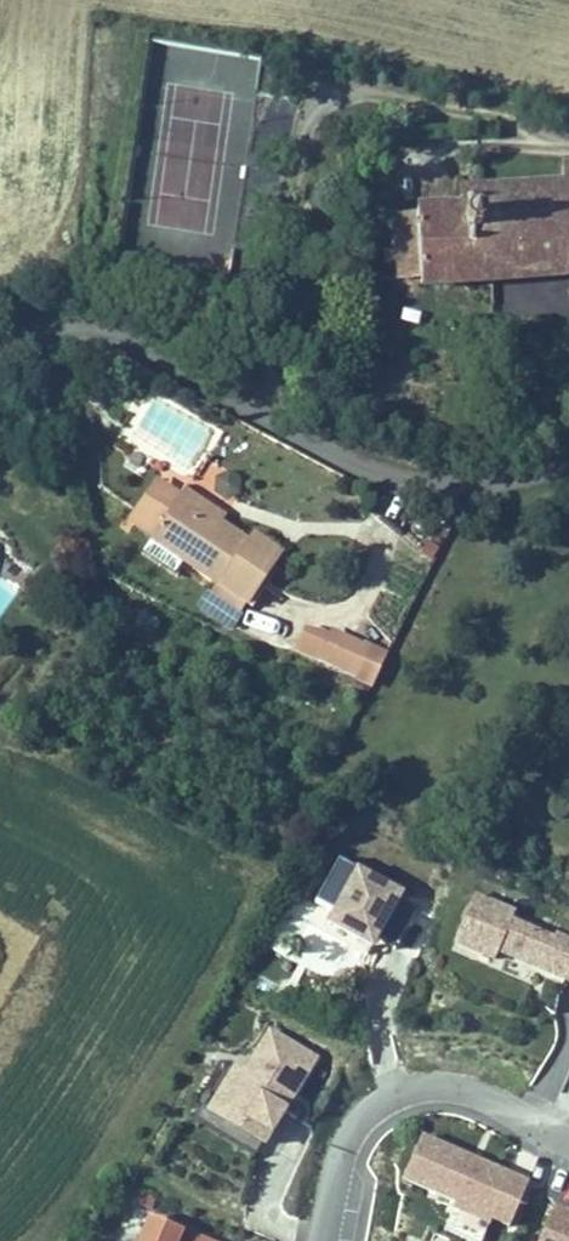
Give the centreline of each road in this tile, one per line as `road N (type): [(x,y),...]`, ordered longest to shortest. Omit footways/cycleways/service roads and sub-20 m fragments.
road 1 (residential): [(568,458),(512,469),(390,467),(318,443),(122,336),(79,330),(0,348)]
road 2 (residential): [(568,1139),(492,1094),(450,1083),(409,1086),(373,1106),(347,1138),(321,1240)]

